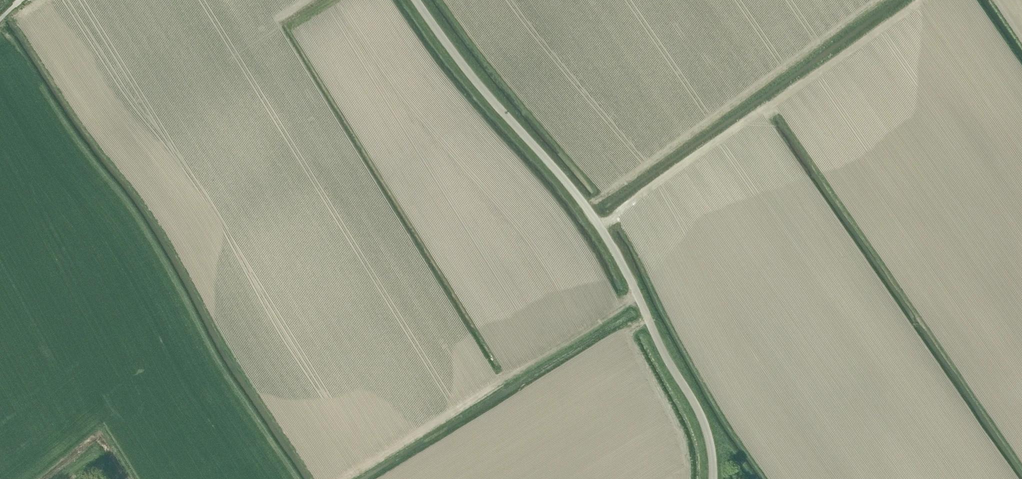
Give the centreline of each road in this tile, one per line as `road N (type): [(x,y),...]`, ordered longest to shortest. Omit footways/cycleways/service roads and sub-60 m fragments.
road 1 (unclassified): [(714,478),(703,420),(600,225),(417,0)]

